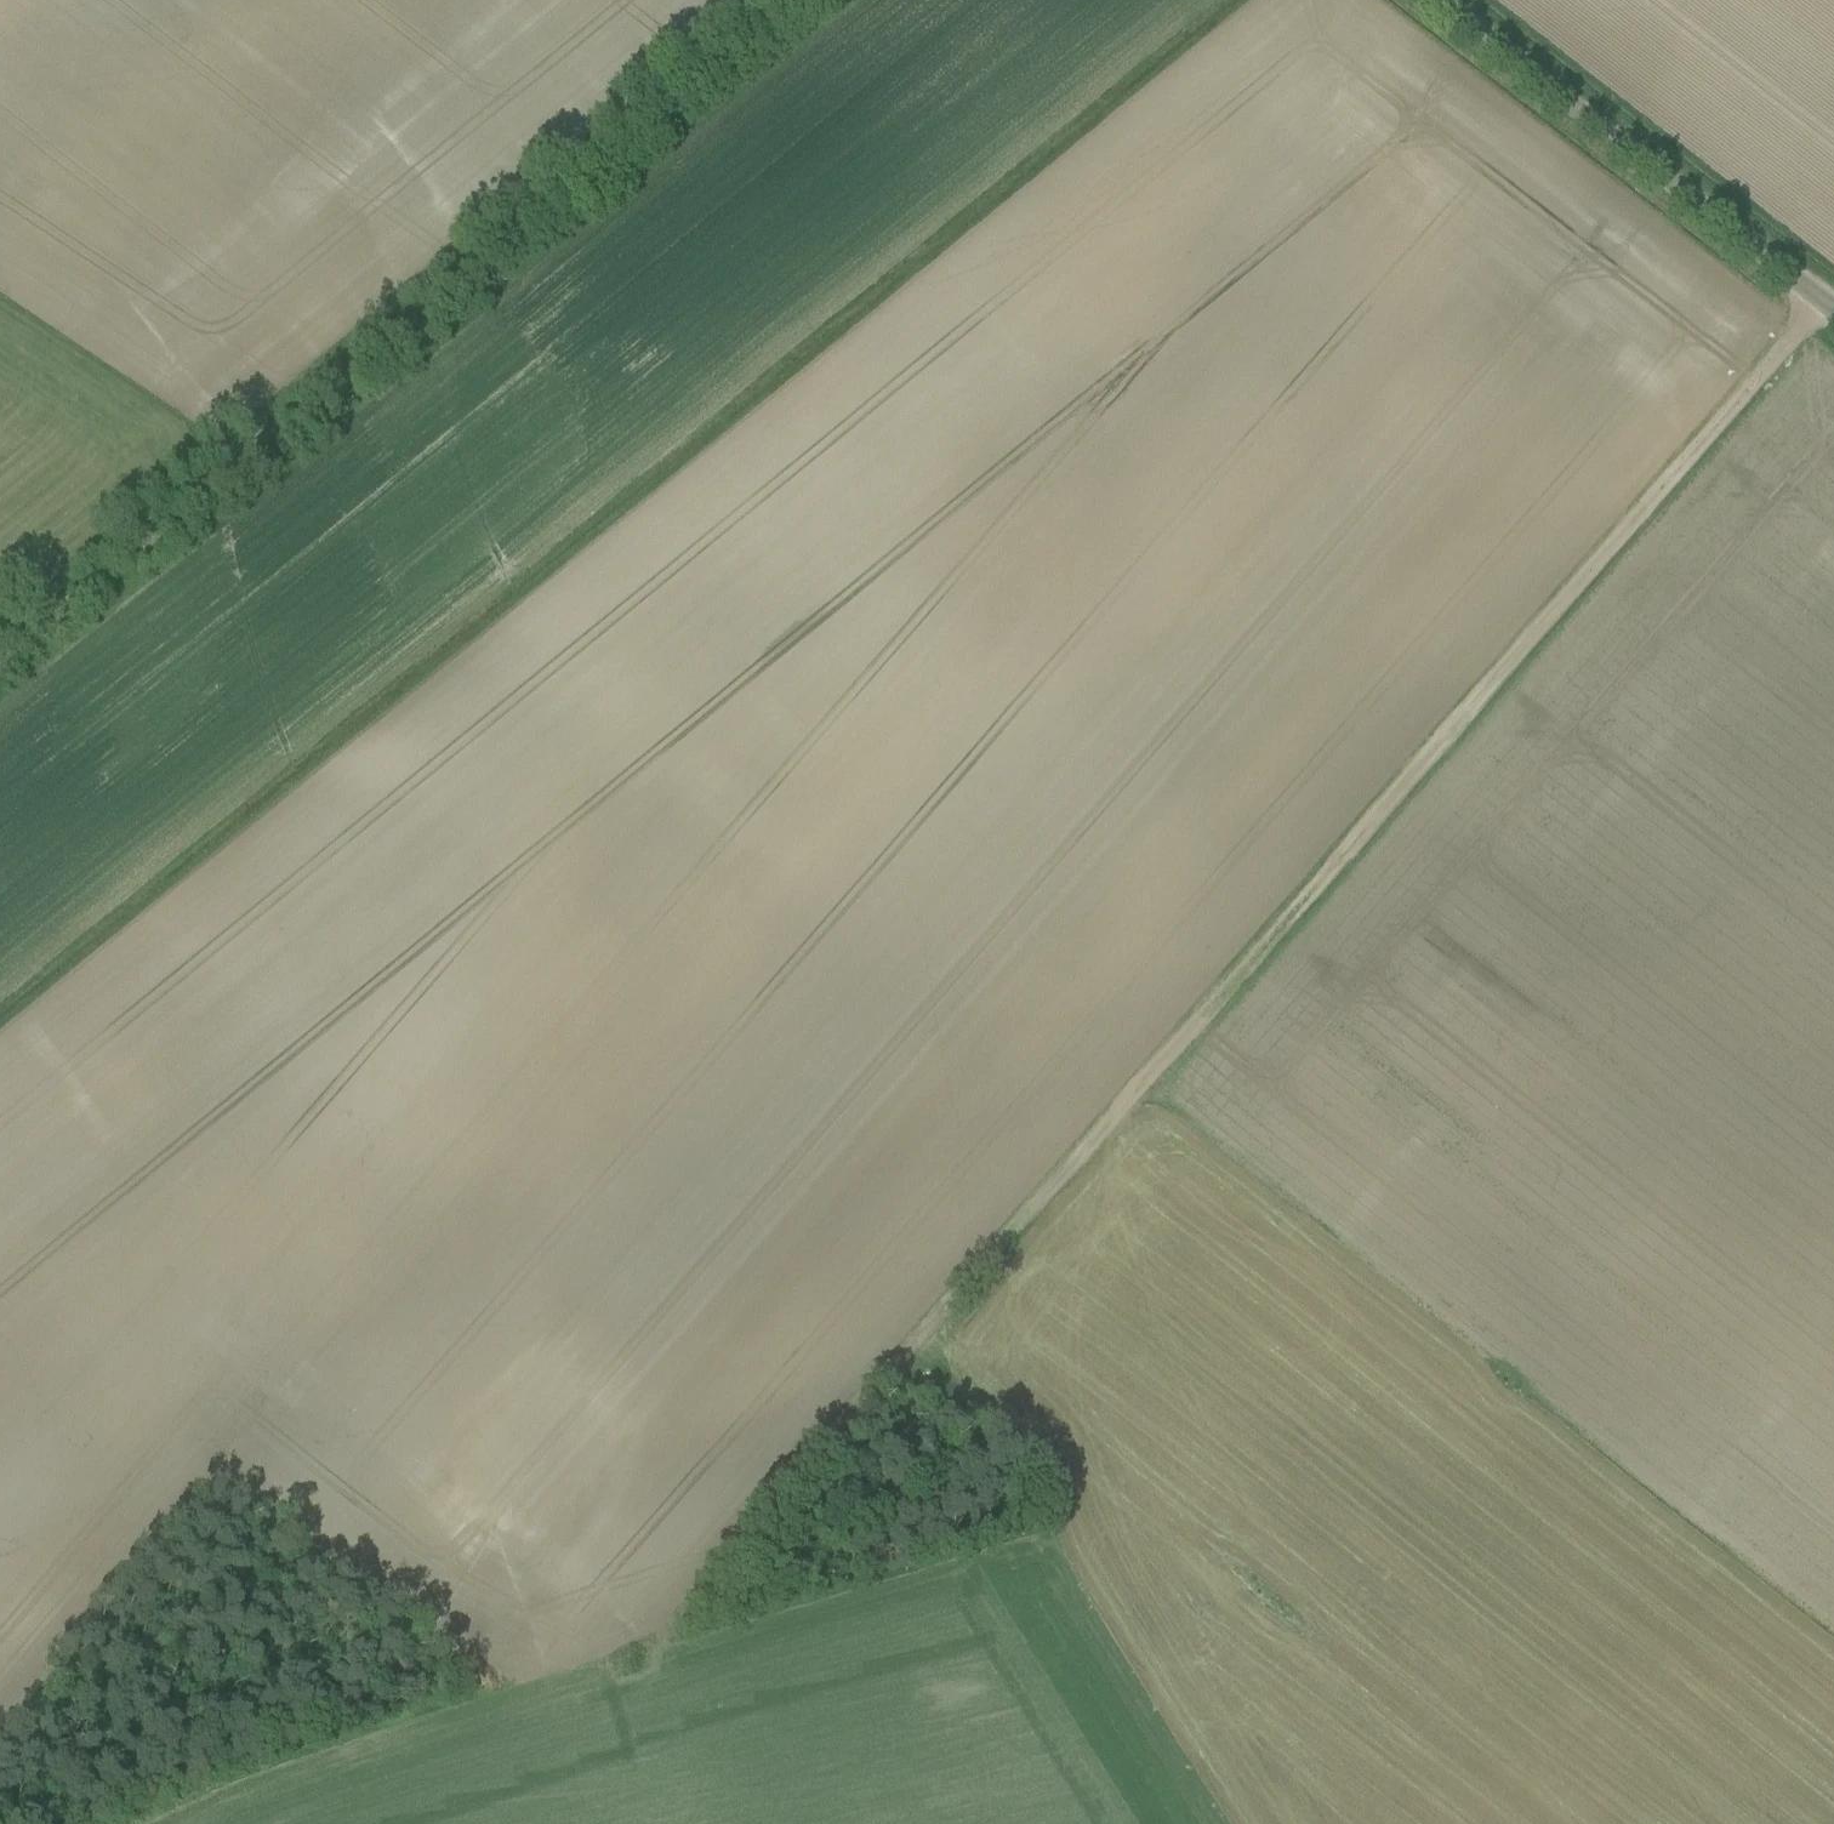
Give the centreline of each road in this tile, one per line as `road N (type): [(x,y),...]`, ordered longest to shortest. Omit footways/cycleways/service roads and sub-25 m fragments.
road 1 (track): [(798,0),(0,666)]
road 2 (unclassified): [(1833,309),(1438,0)]

